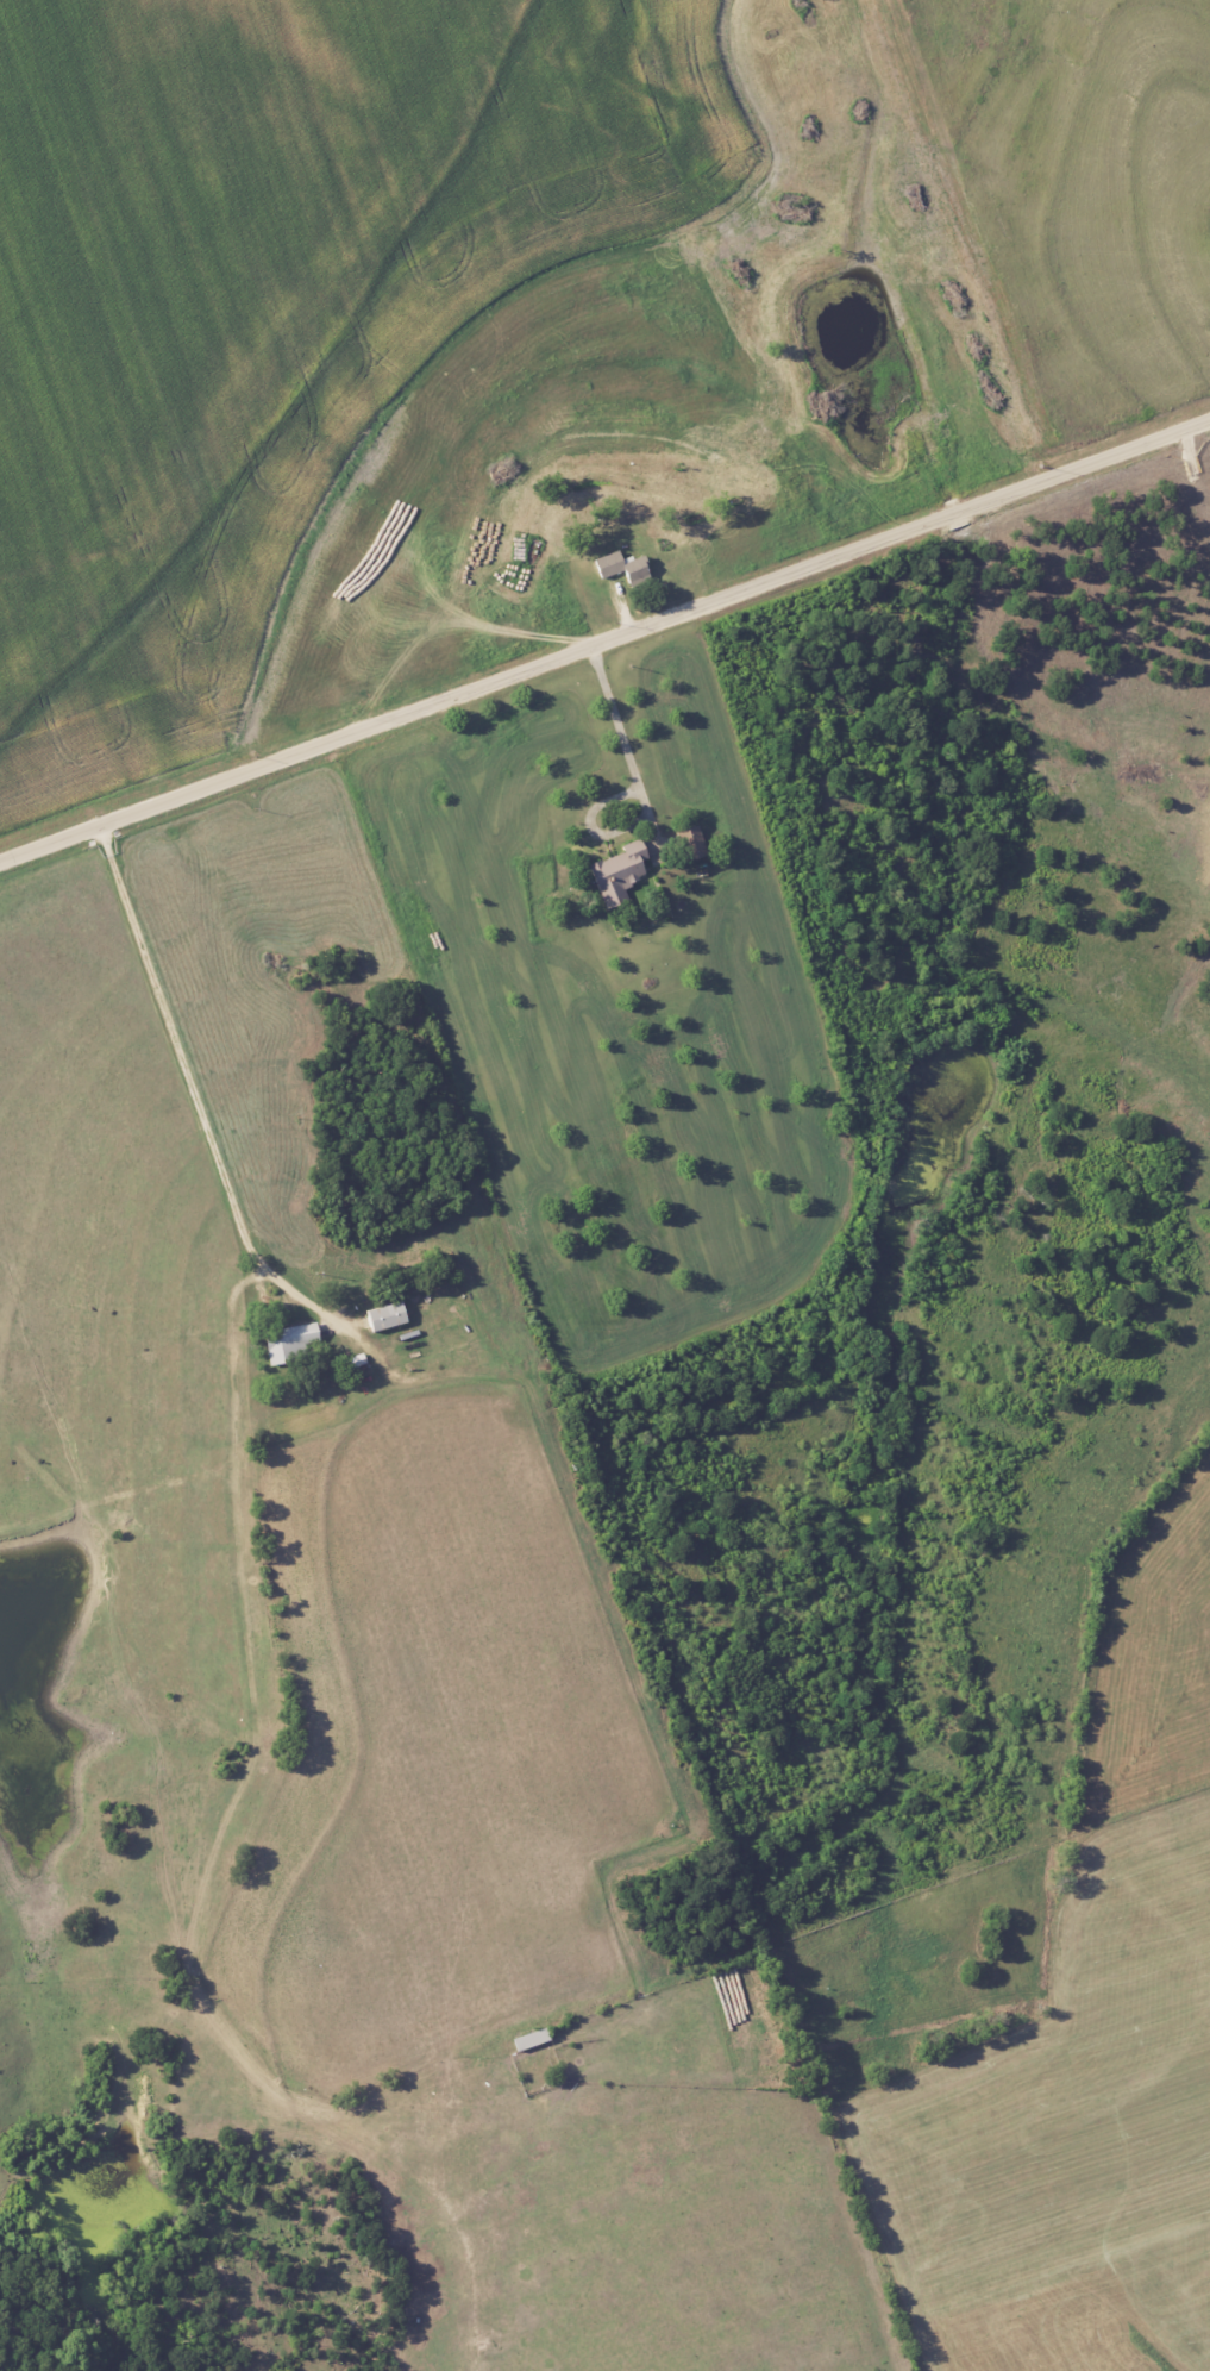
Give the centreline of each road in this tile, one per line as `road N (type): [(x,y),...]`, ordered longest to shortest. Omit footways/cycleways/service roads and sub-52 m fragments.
road 1 (residential): [(0,859),(1209,422)]

